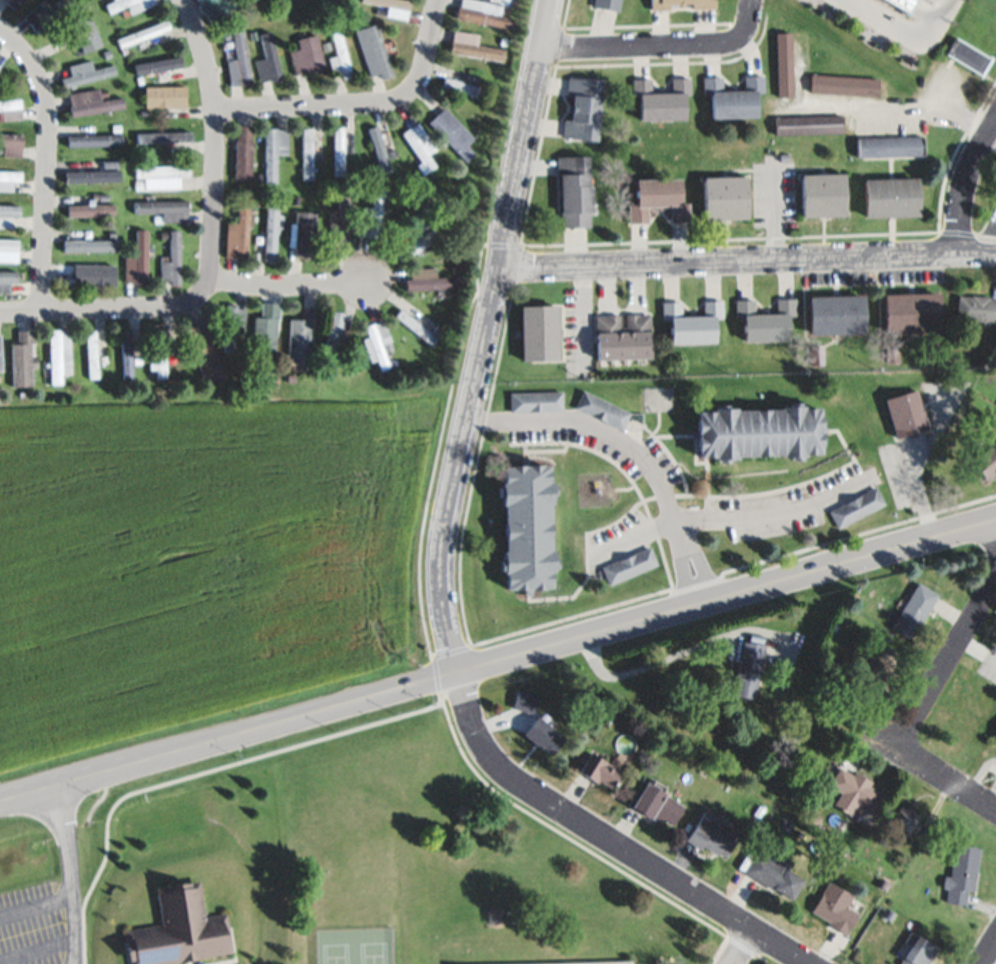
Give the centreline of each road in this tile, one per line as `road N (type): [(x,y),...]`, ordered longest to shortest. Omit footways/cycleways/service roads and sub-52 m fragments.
road 1 (residential): [(809,963),(513,778),(481,740),(459,674),(442,578),(451,502),(551,0)]
road 2 (secondary): [(0,802),(995,521)]
road 3 (residential): [(995,255),(498,269)]
road 4 (residential): [(41,312),(47,99),(16,43),(0,31)]
road 5 (residential): [(216,110),(383,103),(411,94),(437,0)]
road 6 (residential): [(210,281),(217,117),(204,48),(183,0)]
road 7 (residential): [(541,50),(724,44),(743,34),(752,0)]
road 8 (residential): [(210,281),(194,300),(175,306),(0,313)]
road 9 (residential): [(897,751),(995,578)]
road 10 (residential): [(56,786),(68,834),(78,963)]
road 11 (residential): [(210,281),(339,284),(373,273)]
road 12 (residential): [(873,736),(995,810)]
road 13 (residential): [(960,254),(965,184),(995,124)]

